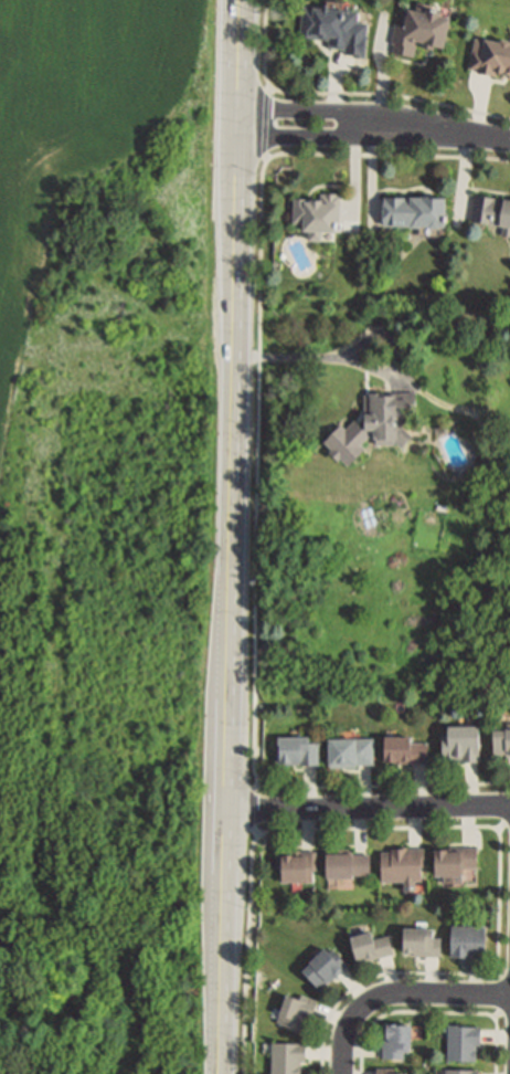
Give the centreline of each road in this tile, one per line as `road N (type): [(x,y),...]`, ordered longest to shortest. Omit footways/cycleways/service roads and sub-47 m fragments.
road 1 (tertiary): [(238,0),(221,1073)]
road 2 (residential): [(225,809),(509,805)]
road 3 (residential): [(509,996),(372,1000),(350,1020),(343,1073)]
road 4 (residential): [(235,136),(382,135),(411,127)]
road 5 (residential): [(411,127),(362,114),(236,109)]

